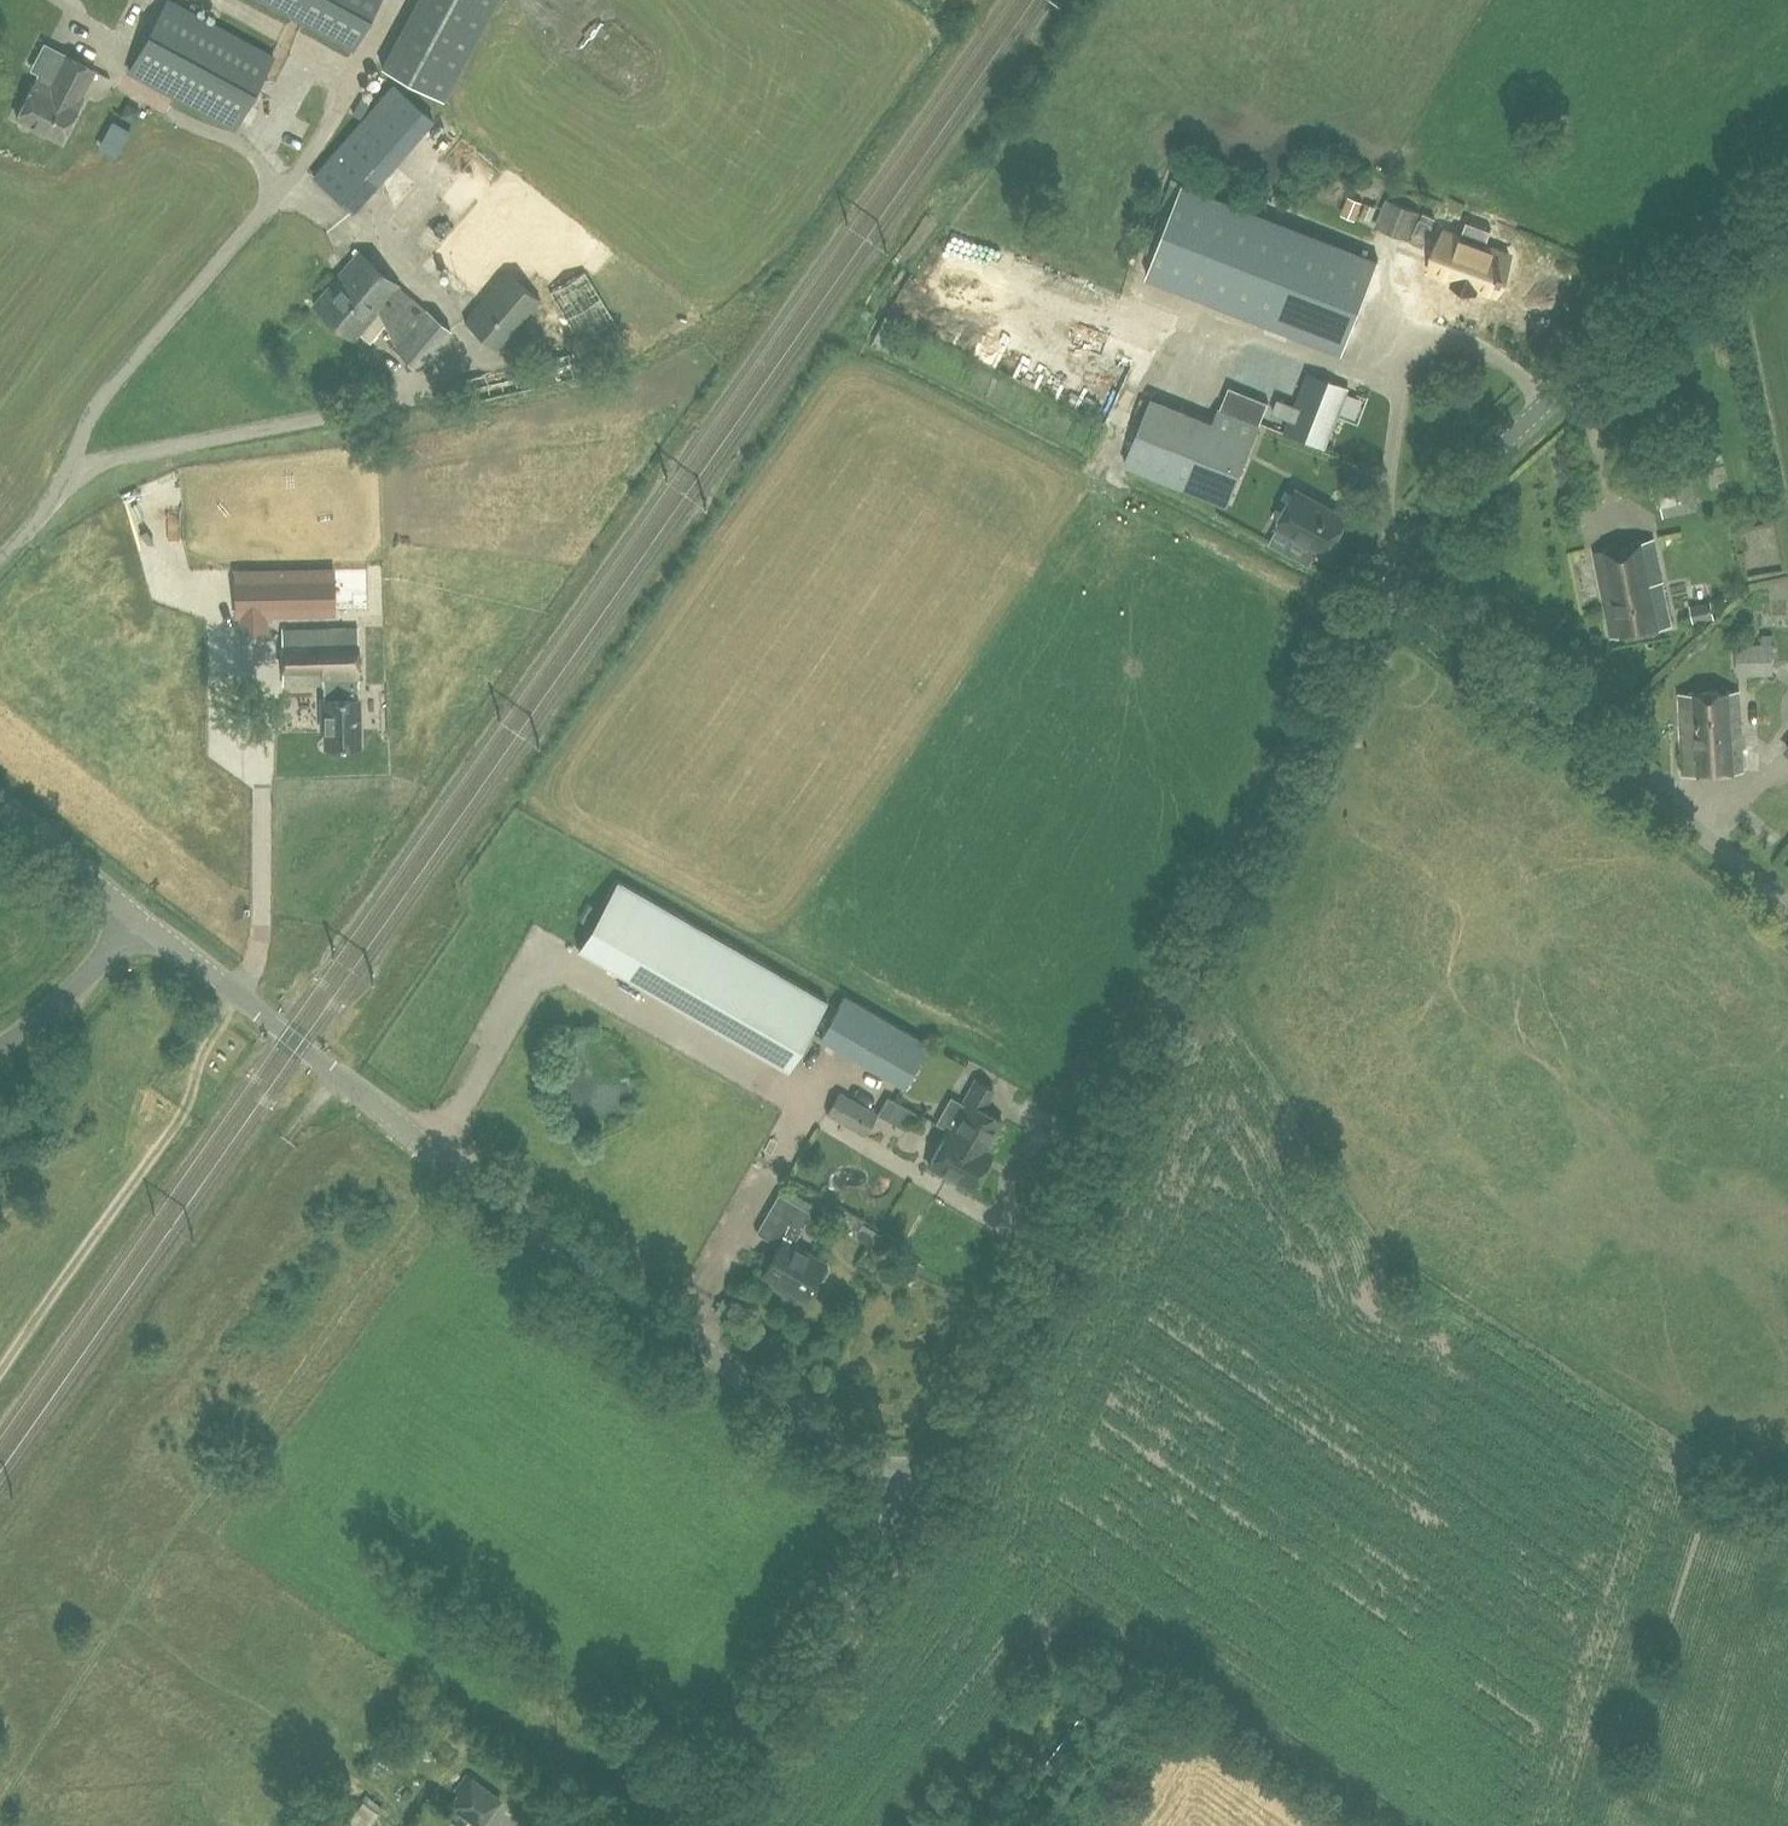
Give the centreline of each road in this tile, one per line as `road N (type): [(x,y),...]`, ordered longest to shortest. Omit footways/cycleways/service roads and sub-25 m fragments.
road 1 (unclassified): [(915,1502),(953,1441),(1330,685),(1392,583)]
road 2 (unclassified): [(915,1502),(449,1157),(143,918)]
road 3 (unclassified): [(1392,583),(1508,440),(1787,200)]
road 4 (unclassified): [(1787,910),(1392,583)]
road 5 (track): [(241,997),(200,1062),(185,1109),(0,1374)]
road 6 (unclassified): [(681,1825),(915,1502)]
road 7 (unclassified): [(0,1045),(56,1005),(143,918)]
road 8 (unclassified): [(143,918),(0,803)]

